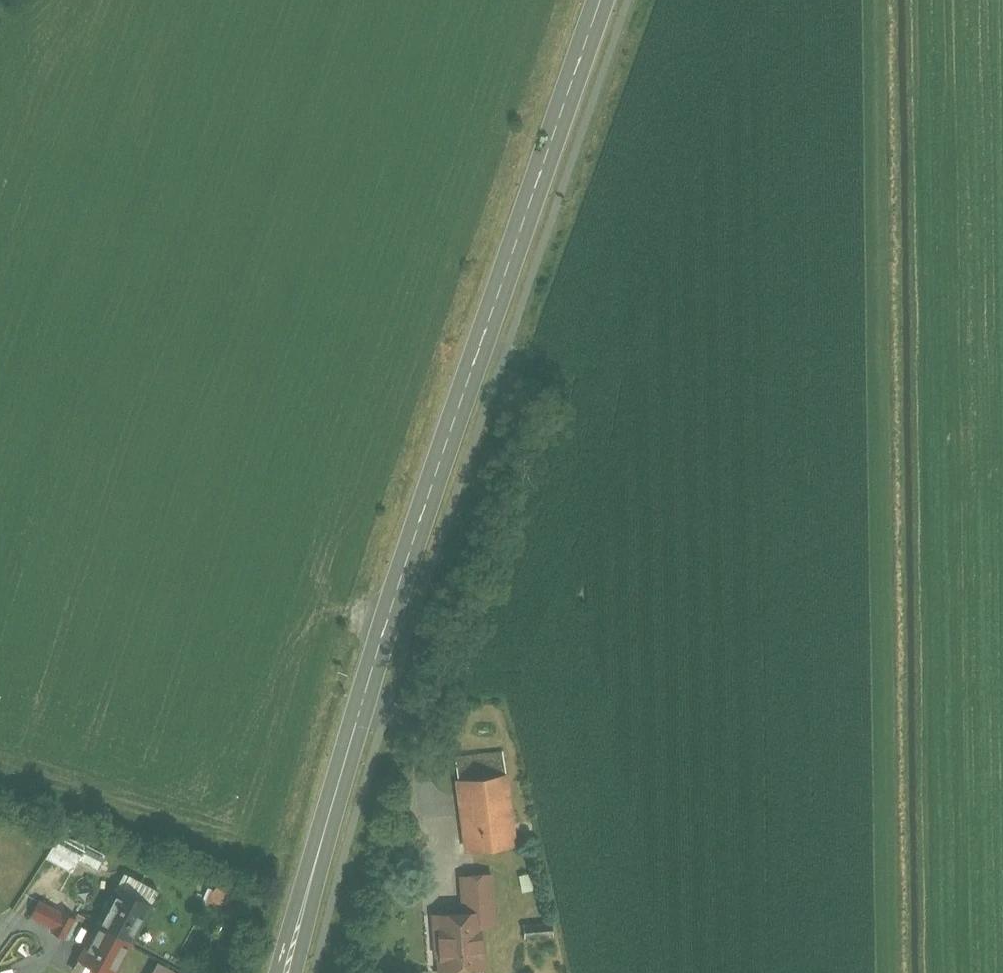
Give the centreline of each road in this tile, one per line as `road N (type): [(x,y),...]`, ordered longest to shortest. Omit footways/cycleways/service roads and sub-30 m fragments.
road 1 (secondary): [(606,0),(378,650),(287,972)]

